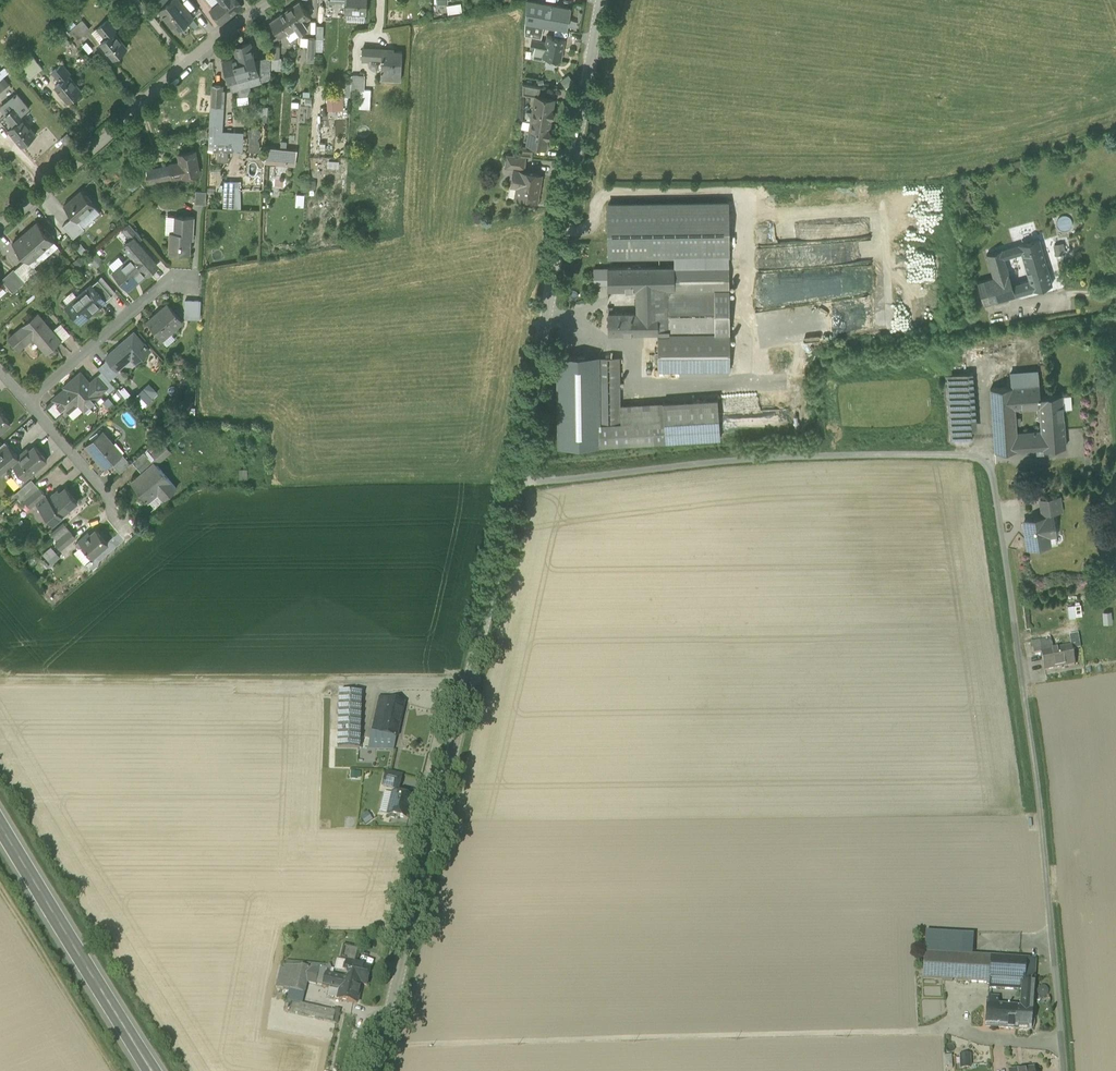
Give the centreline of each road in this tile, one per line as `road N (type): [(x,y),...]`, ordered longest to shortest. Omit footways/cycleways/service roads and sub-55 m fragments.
road 1 (unclassified): [(1063,1070),(1038,784),(992,472),(975,454),(826,455),(515,484)]
road 2 (tertiary): [(377,1070),(515,484)]
road 3 (track): [(383,1041),(934,1030)]
road 4 (tertiary): [(515,484),(600,0)]
road 5 (residential): [(277,0),(185,63),(0,227)]
road 6 (secondary): [(152,1070),(0,821)]
road 7 (residential): [(28,403),(161,285),(185,282)]
road 8 (residential): [(28,403),(135,528)]

